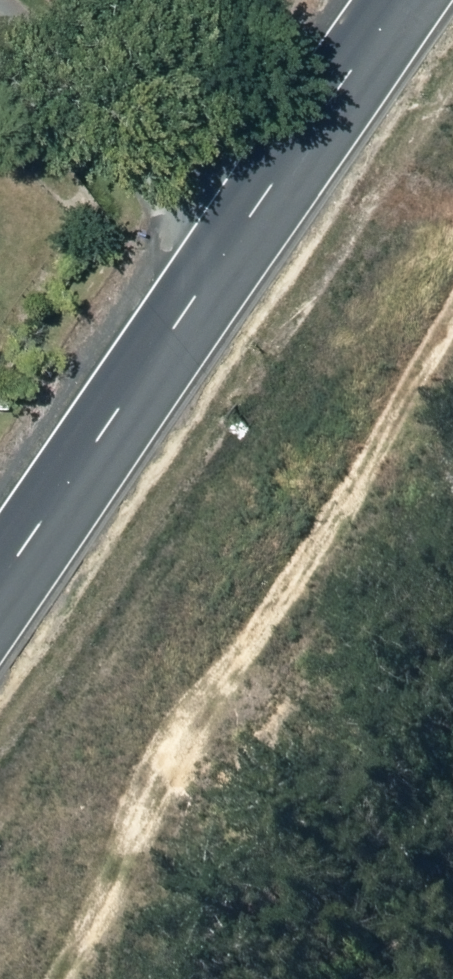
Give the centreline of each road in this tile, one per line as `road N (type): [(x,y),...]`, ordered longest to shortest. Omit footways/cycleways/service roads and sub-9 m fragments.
road 1 (track): [(452,326),(154,830),(57,978)]
road 2 (tertiary): [(426,0),(0,621)]

